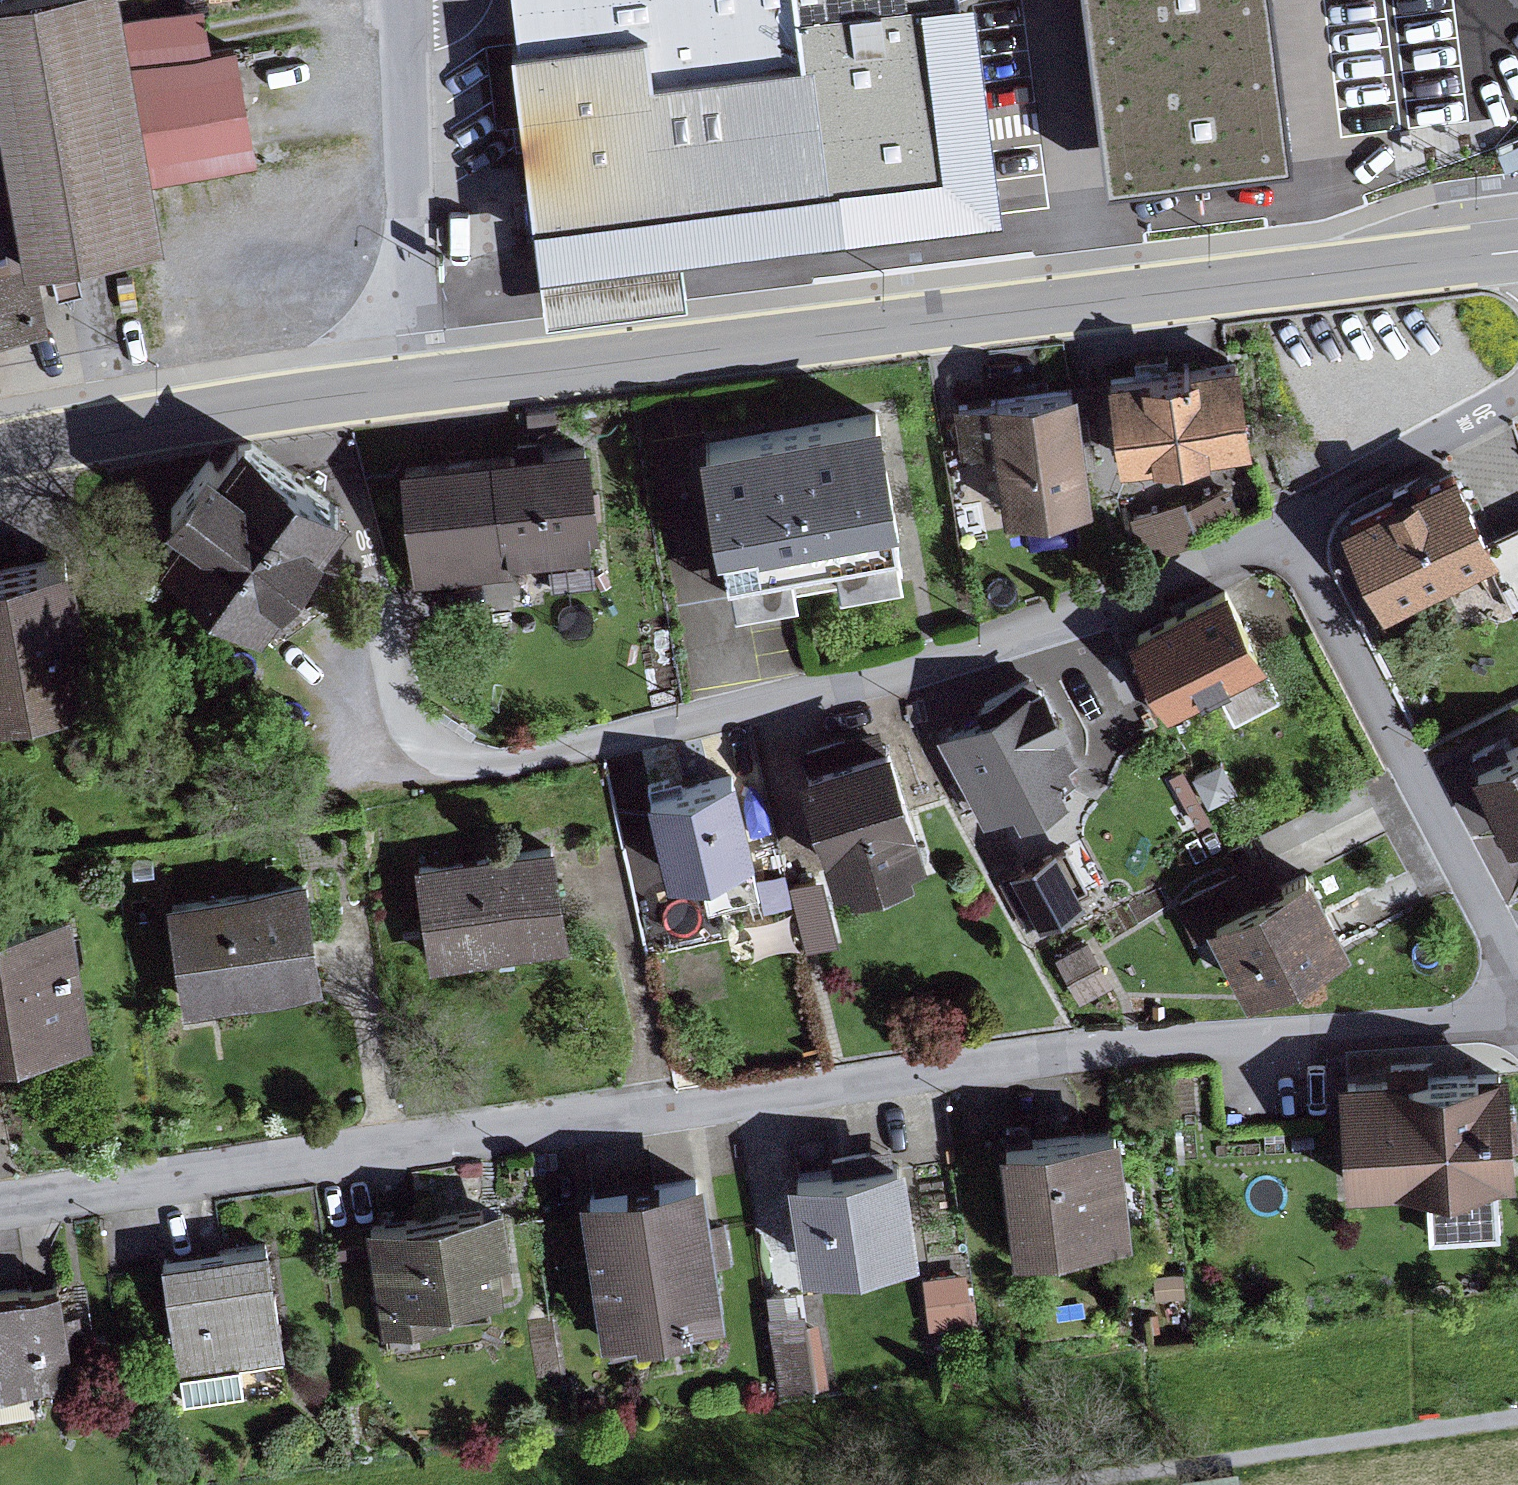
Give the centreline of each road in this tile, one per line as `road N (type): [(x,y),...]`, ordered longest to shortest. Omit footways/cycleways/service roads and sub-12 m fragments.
road 1 (residential): [(0,1206),(1076,1049),(1517,1020)]
road 2 (residential): [(1291,520),(1112,605),(890,674),(489,765),(447,761),(424,738),(410,707),(331,397)]
road 3 (secondary): [(1517,249),(420,384)]
road 4 (residential): [(1291,520),(1517,973)]
road 5 (residential): [(420,384),(408,0)]
road 6 (secondary): [(331,397),(0,454)]
road 7 (residential): [(1517,396),(1291,520)]

